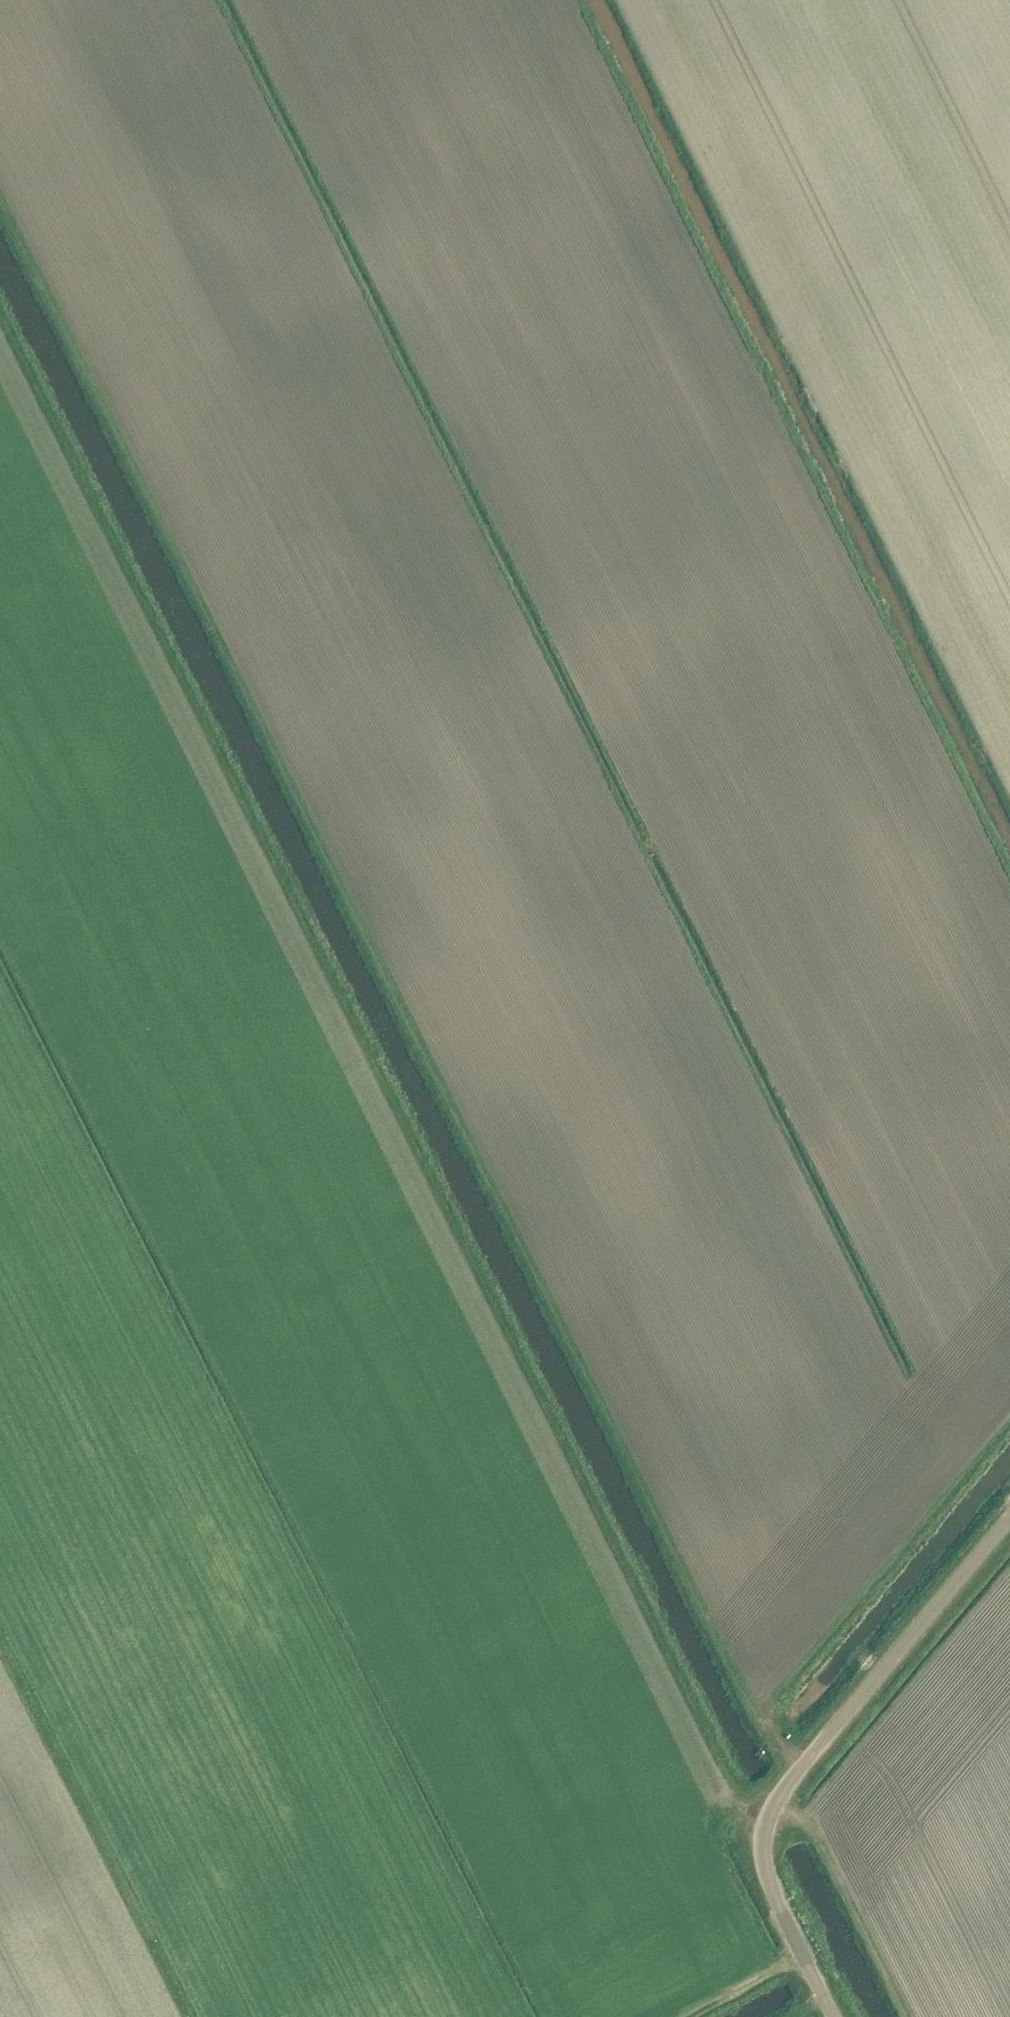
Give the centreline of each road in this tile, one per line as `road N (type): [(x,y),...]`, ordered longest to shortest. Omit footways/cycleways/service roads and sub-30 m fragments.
road 1 (unclassified): [(833,2016),(767,1879),(768,1815),(1009,1531)]
road 2 (track): [(780,1797),(817,1838),(907,2016)]

